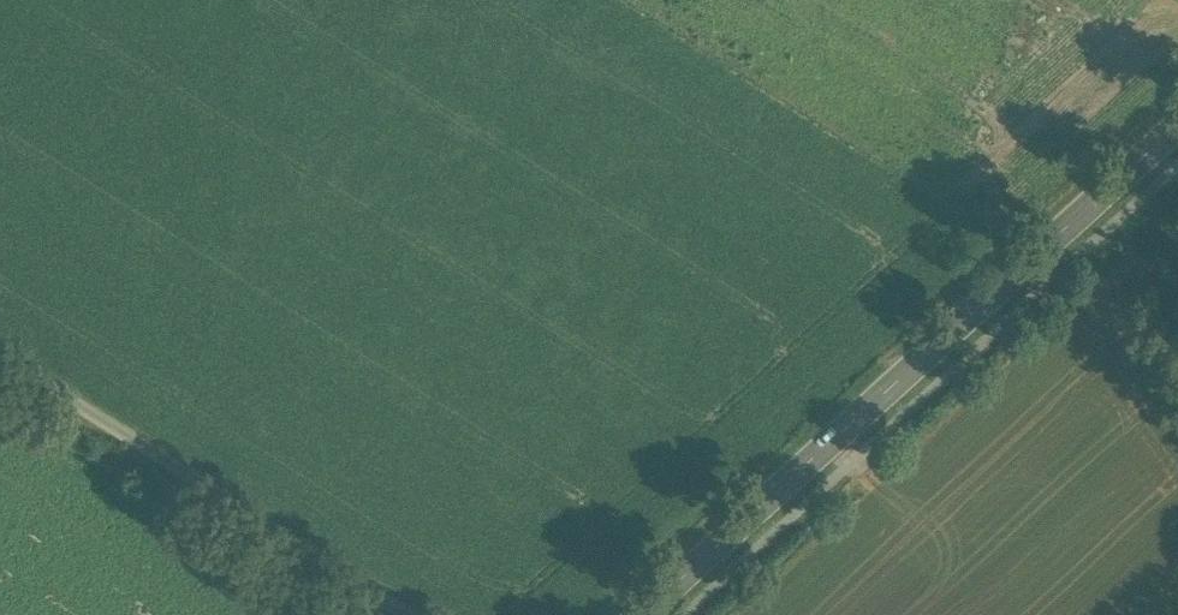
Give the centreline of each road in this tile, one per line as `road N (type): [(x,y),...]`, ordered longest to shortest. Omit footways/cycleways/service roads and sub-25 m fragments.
road 1 (tertiary): [(1177,109),(645,614)]
road 2 (unclassified): [(0,348),(427,614)]

